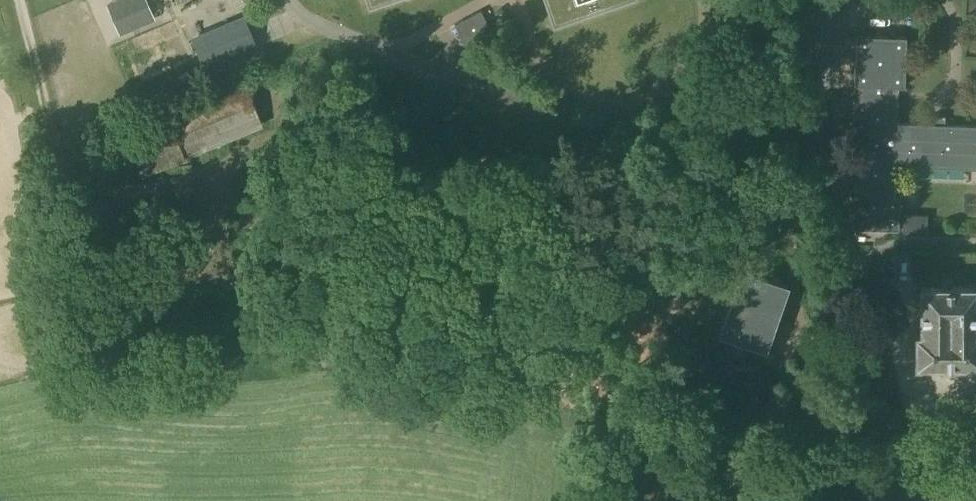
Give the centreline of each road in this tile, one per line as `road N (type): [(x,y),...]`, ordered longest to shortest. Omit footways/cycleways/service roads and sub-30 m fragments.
road 1 (track): [(19,0),(58,145)]

